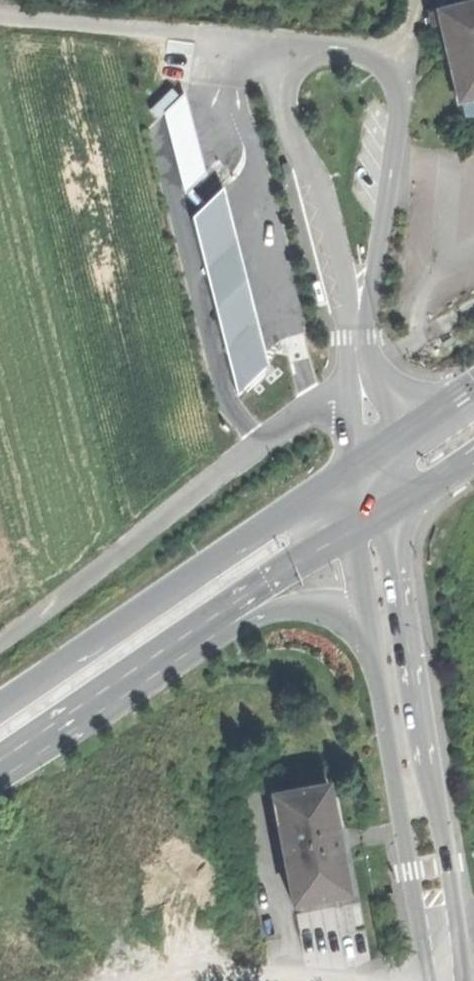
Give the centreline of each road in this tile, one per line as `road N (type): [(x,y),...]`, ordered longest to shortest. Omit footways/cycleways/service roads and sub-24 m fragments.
road 1 (primary): [(355,470),(0,703)]
road 2 (secondary): [(440,922),(455,887),(393,509)]
road 3 (unclassified): [(415,0),(366,362)]
road 4 (secondary): [(377,646),(418,893),(440,922)]
road 5 (primary): [(0,756),(195,630)]
road 6 (primary): [(195,630),(237,636),(305,611),(364,632),(377,646)]
road 7 (primary): [(195,630),(357,528)]

